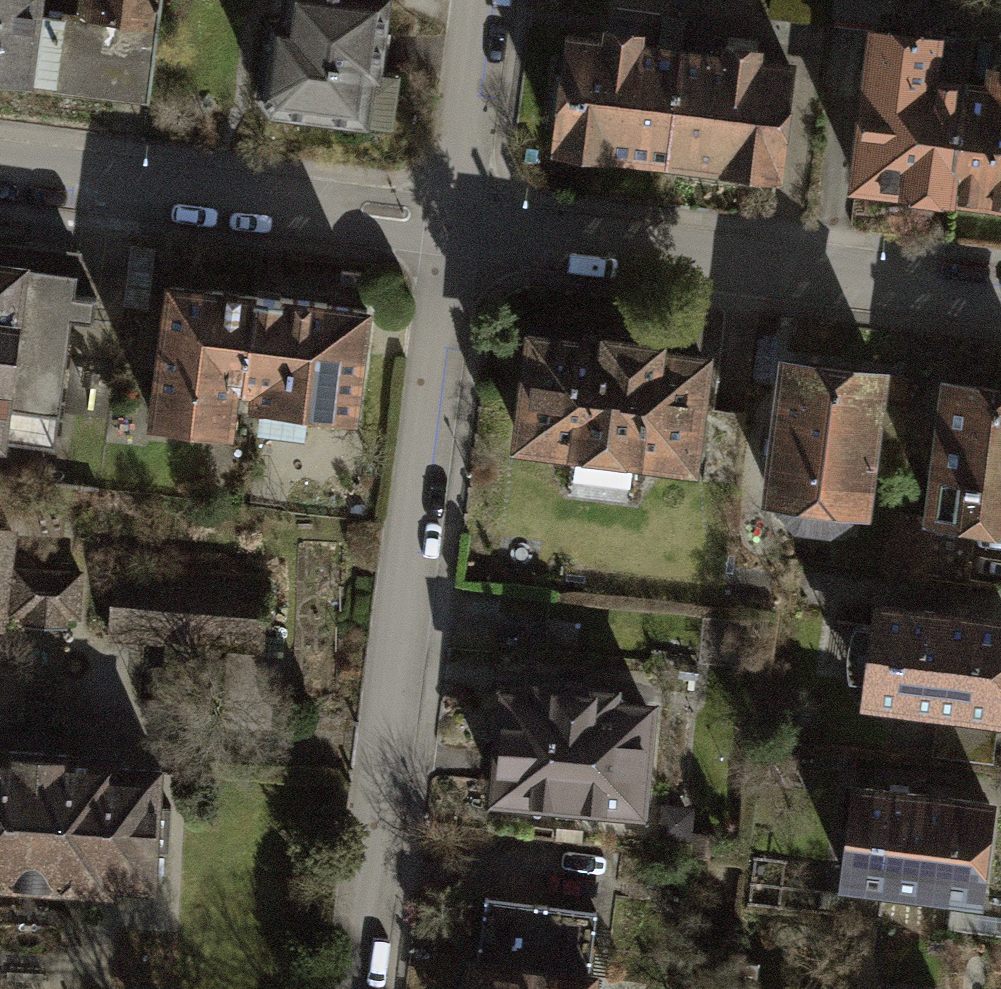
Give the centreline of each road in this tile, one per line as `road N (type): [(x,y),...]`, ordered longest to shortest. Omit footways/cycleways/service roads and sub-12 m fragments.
road 1 (residential): [(363,988),(417,549),(446,228)]
road 2 (residential): [(446,228),(1000,301)]
road 3 (residential): [(0,176),(446,228)]
road 4 (residential): [(446,228),(475,0)]

